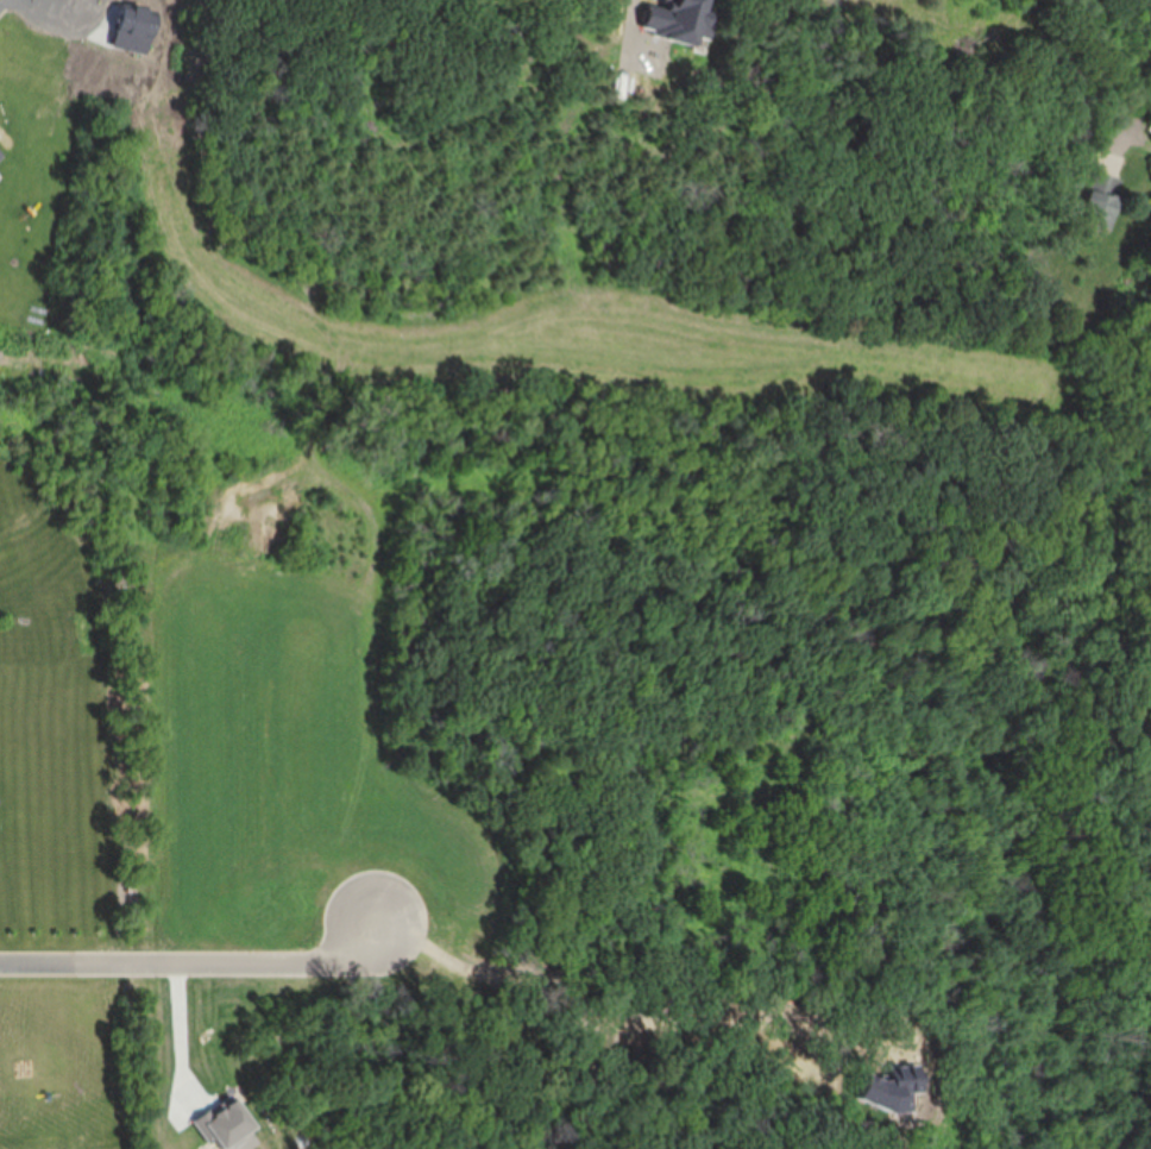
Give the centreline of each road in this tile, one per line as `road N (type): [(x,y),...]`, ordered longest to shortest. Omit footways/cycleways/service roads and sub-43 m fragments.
road 1 (residential): [(0,962),(337,962),(377,924)]

